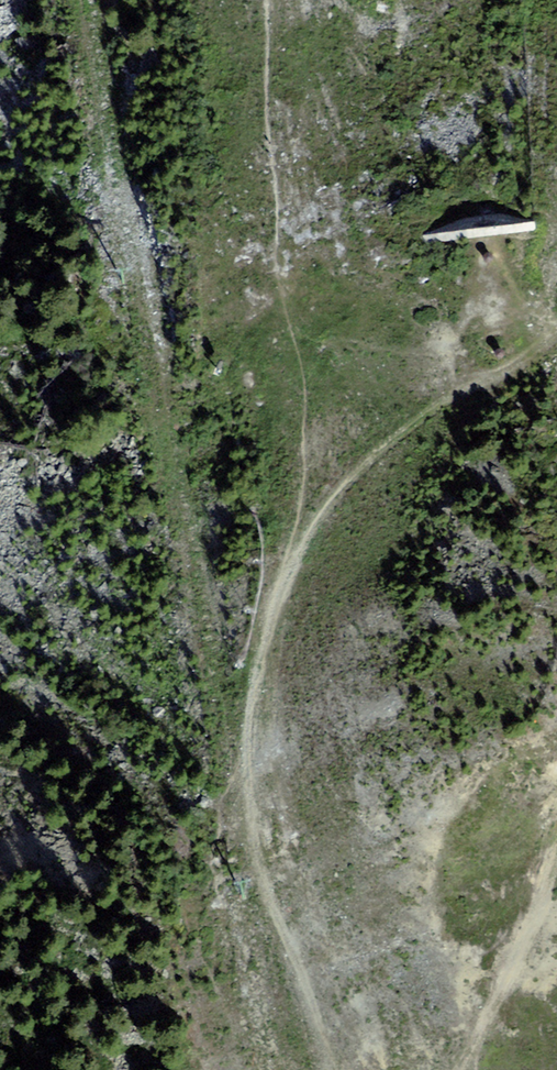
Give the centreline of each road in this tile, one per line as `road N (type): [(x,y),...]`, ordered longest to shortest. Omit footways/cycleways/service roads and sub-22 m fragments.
road 1 (track): [(328,1069),(255,866),(84,0)]
road 2 (track): [(240,788),(282,587),(333,505),(393,444),(469,387),(529,361),(556,336)]
road 3 (track): [(457,1069),(533,922),(556,843)]

